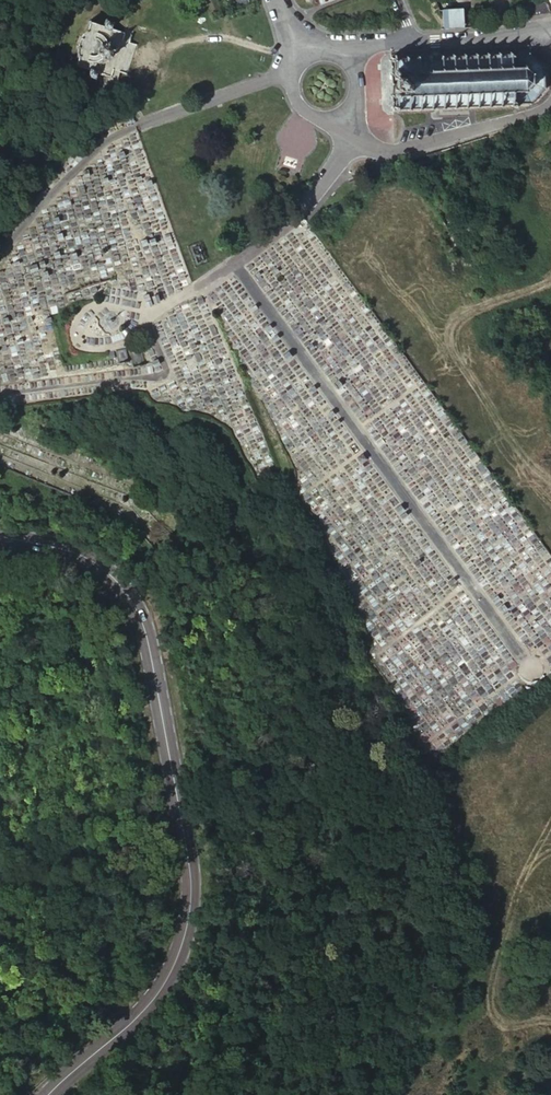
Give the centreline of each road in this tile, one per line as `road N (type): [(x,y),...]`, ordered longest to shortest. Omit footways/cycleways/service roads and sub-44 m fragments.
road 1 (primary): [(47,1094),(142,1012),(170,973),(189,892),(135,602),(84,554),(0,535)]
road 2 (unclassified): [(355,141),(388,155),(550,106)]
road 3 (unclassified): [(297,72),(138,126)]
road 4 (unclassified): [(550,29),(411,41)]

